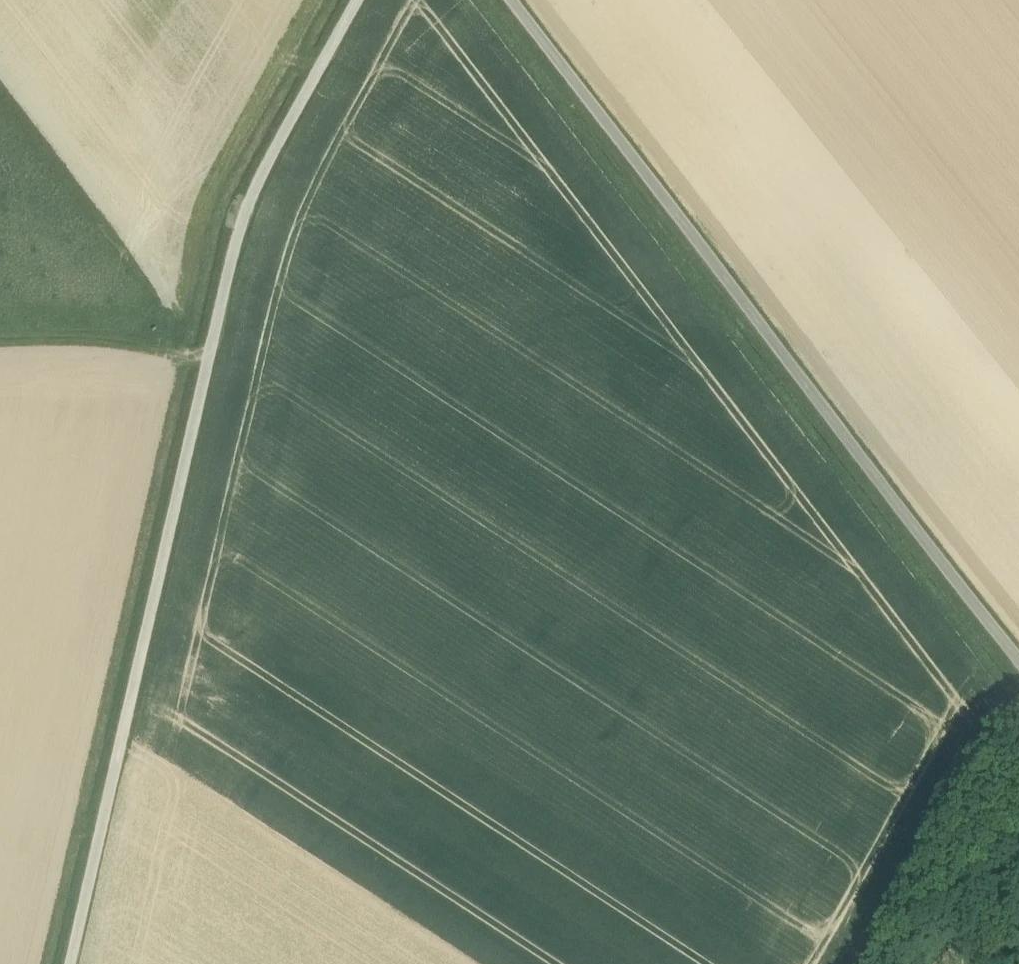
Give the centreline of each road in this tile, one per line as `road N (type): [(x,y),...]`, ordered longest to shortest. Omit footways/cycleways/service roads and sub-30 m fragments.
road 1 (unclassified): [(73,963),(235,247),(256,188),(357,0)]
road 2 (track): [(1018,659),(509,0)]
road 3 (track): [(1018,700),(878,963)]

